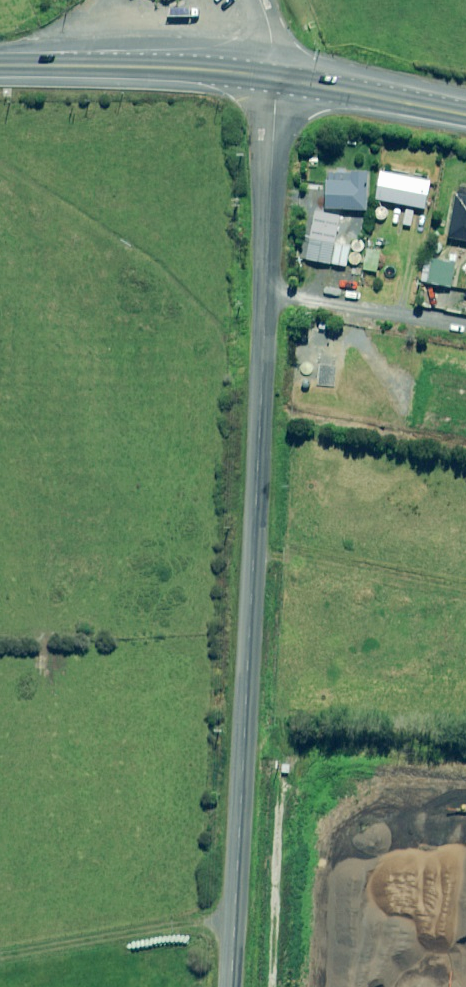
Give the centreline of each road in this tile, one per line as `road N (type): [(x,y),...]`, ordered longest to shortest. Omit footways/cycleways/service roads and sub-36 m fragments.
road 1 (unclassified): [(230,986),(271,419),(273,286)]
road 2 (trunk): [(0,66),(275,79)]
road 3 (track): [(234,926),(202,922),(0,957)]
road 4 (unclassified): [(273,286),(275,79)]
road 5 (unclassified): [(273,286),(465,327)]
road 6 (trunk): [(275,79),(465,114)]

